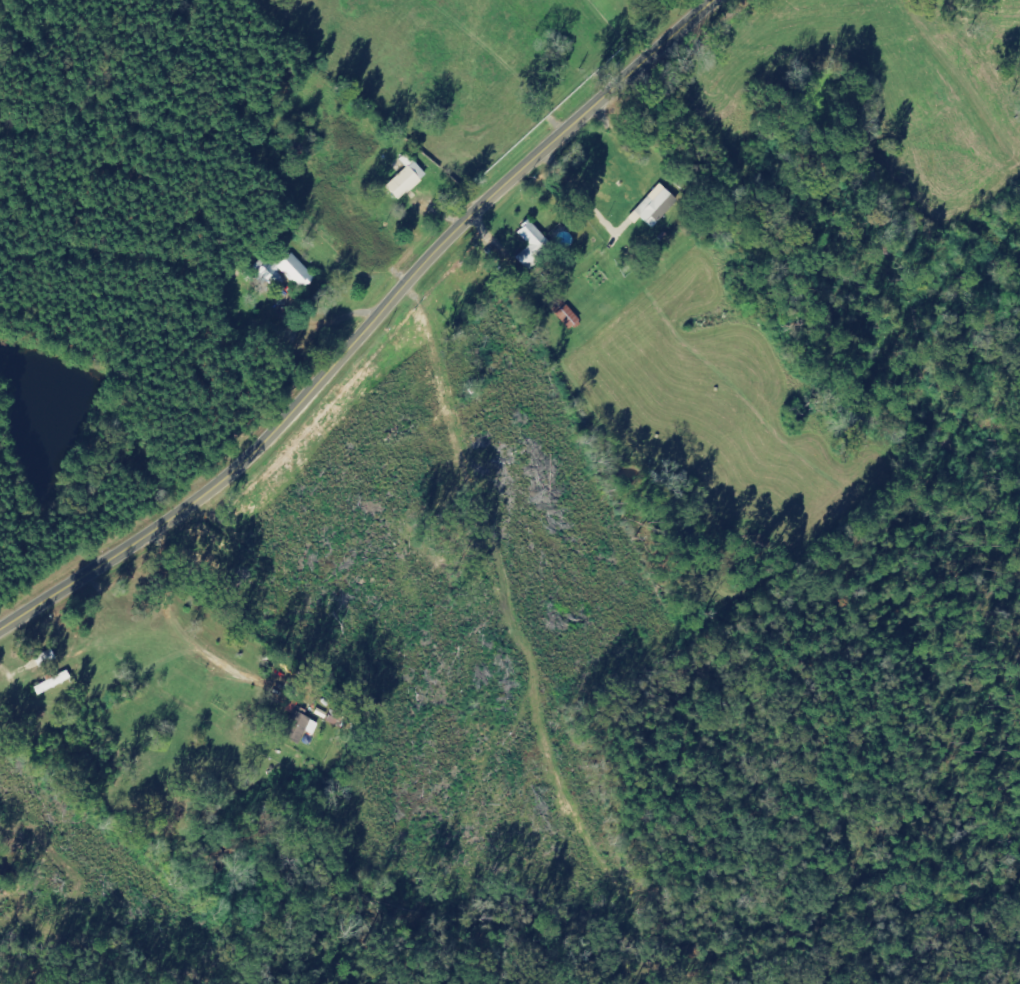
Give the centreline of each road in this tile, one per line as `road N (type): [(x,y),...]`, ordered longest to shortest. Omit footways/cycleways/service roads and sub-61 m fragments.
road 1 (secondary): [(0,630),(248,463),(431,258),(710,0)]

